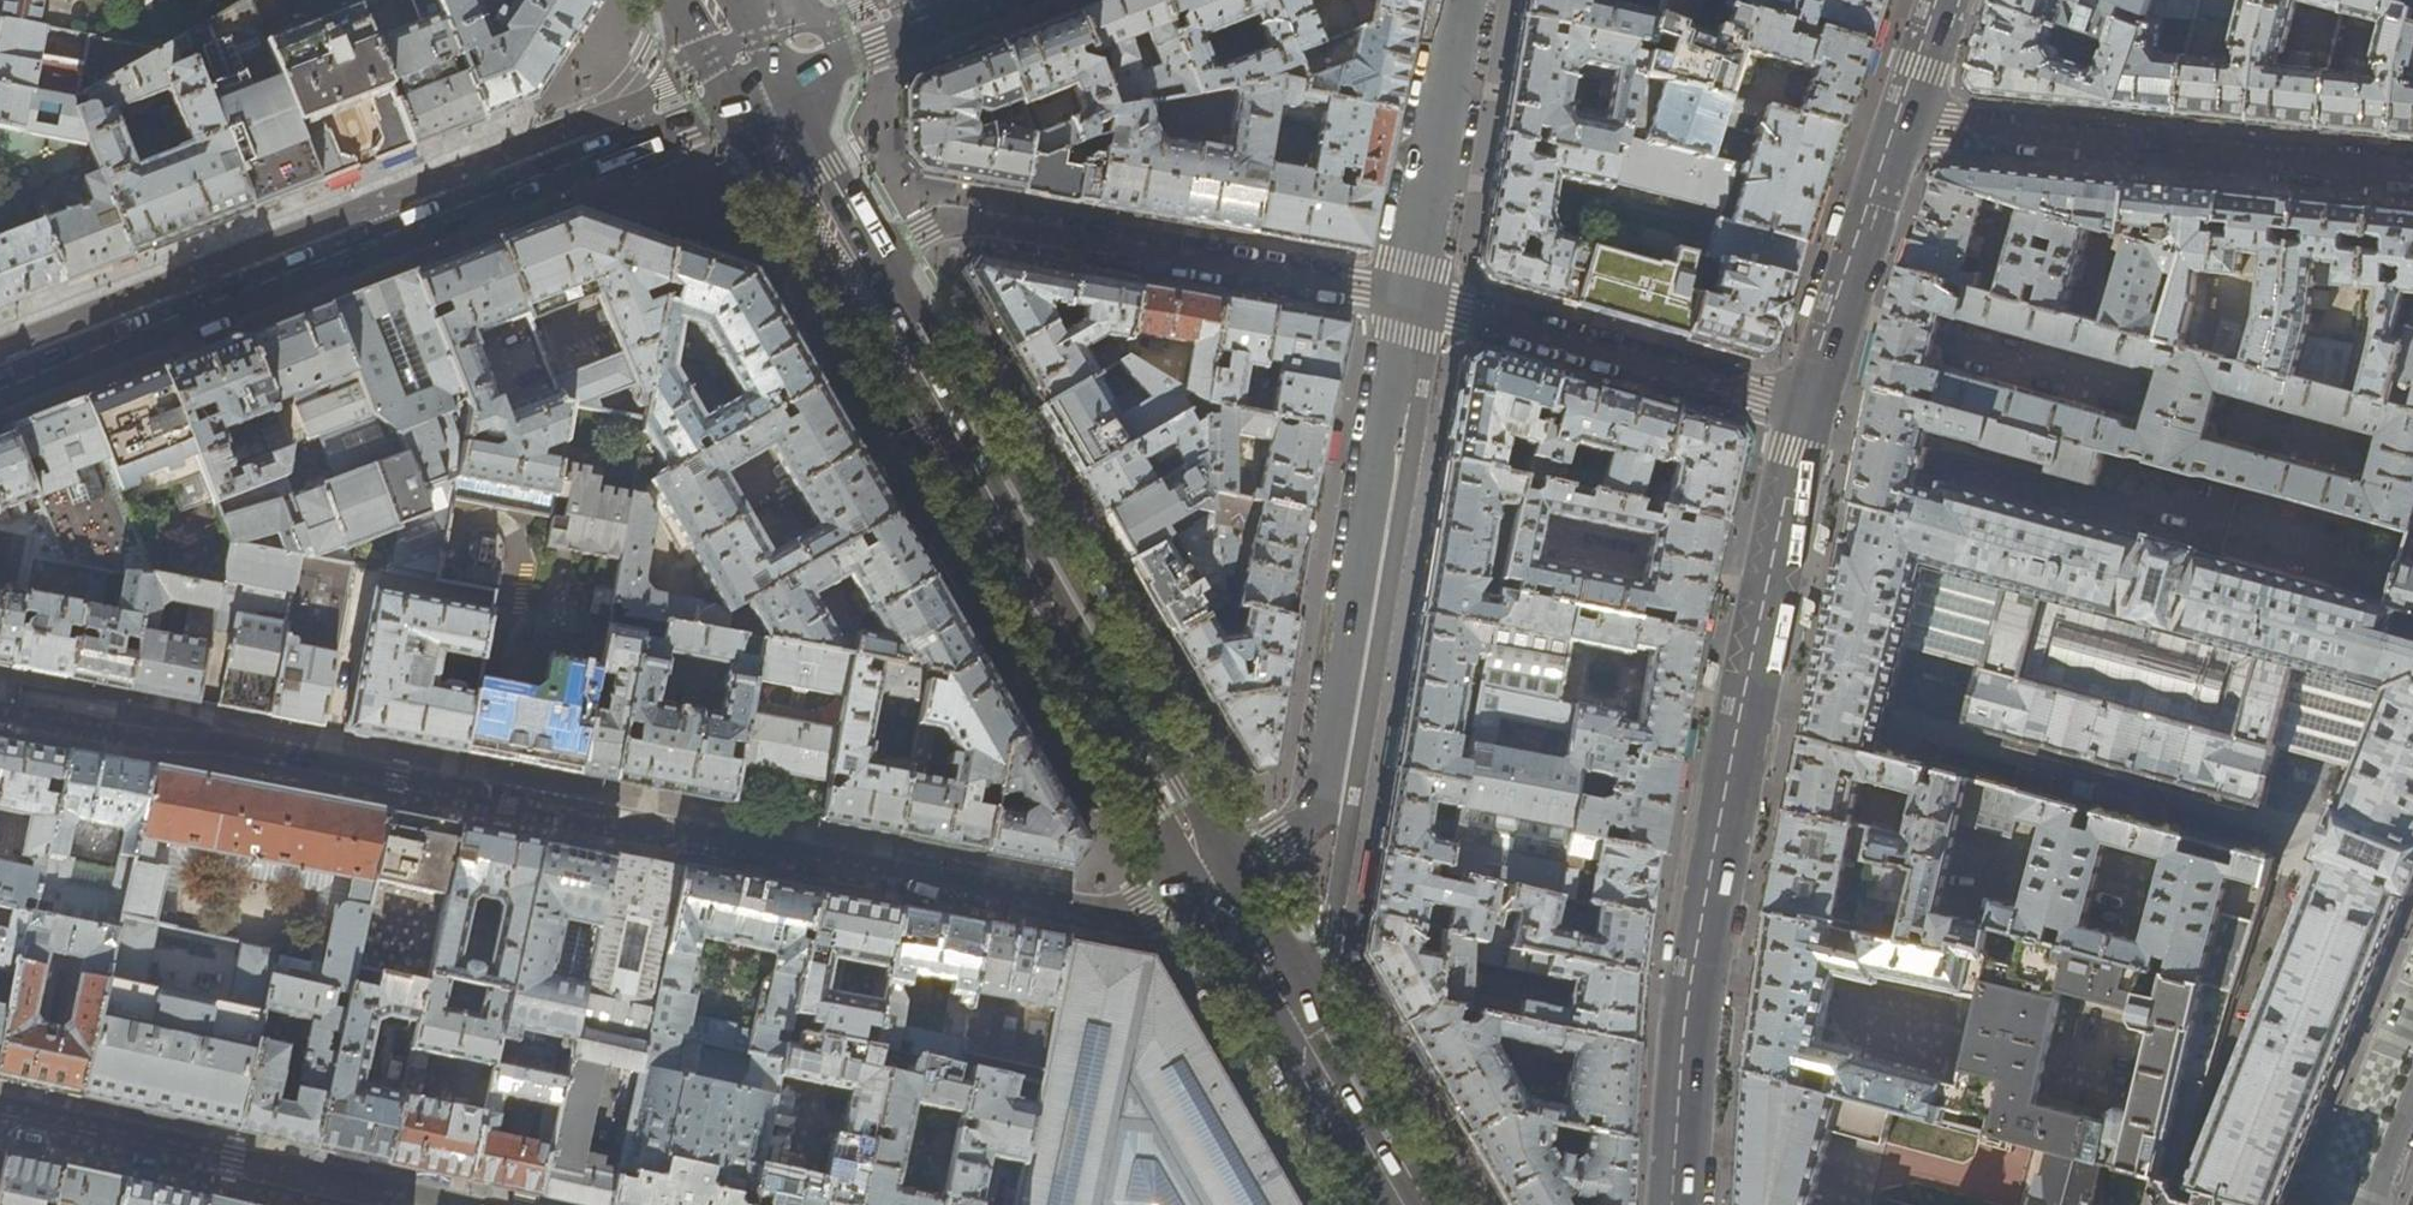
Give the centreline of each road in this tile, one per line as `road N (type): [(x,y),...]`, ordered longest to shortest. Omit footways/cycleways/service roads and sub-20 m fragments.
road 1 (residential): [(1217,883),(1150,917),(221,742)]
road 2 (secondary): [(0,382),(759,89)]
road 3 (residential): [(1675,1204),(1689,1001),(1806,410)]
road 4 (primary): [(1217,883),(859,269)]
road 5 (residential): [(1408,297),(1321,806),(1217,883)]
road 6 (residential): [(859,269),(954,220),(1408,297)]
road 7 (residential): [(2412,175),(1901,123)]
road 8 (residential): [(411,1204),(0,1118)]
road 9 (residential): [(1408,297),(1806,410)]
road 10 (primary): [(1403,1204),(1217,883)]
road 11 (residential): [(1806,410),(1901,123)]
road 12 (residential): [(1464,0),(1408,297)]
road 13 (secondary): [(759,89),(1001,0)]
road 14 (unclassified): [(221,742),(158,739),(0,709)]
road 15 (primary): [(859,269),(759,89)]
road 16 (residential): [(2412,1072),(2372,1204)]
road 17 (residential): [(1901,123),(1943,0)]

